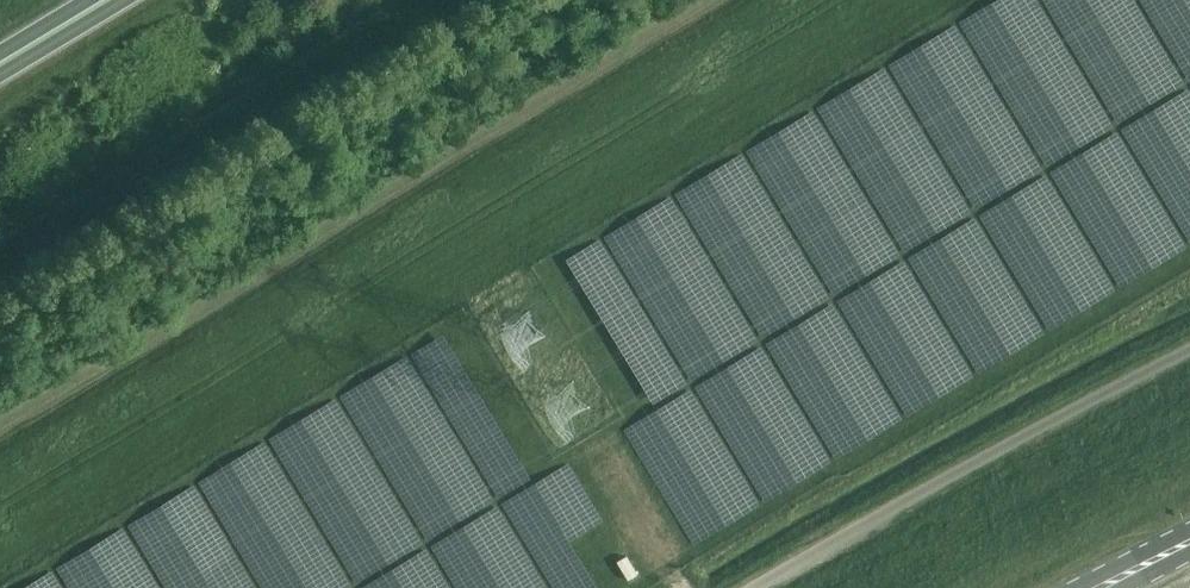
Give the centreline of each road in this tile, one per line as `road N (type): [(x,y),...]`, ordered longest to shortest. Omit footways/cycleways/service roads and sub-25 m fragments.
road 1 (unclassified): [(1189,354),(755,587)]
road 2 (trunk): [(111,0),(0,66)]

